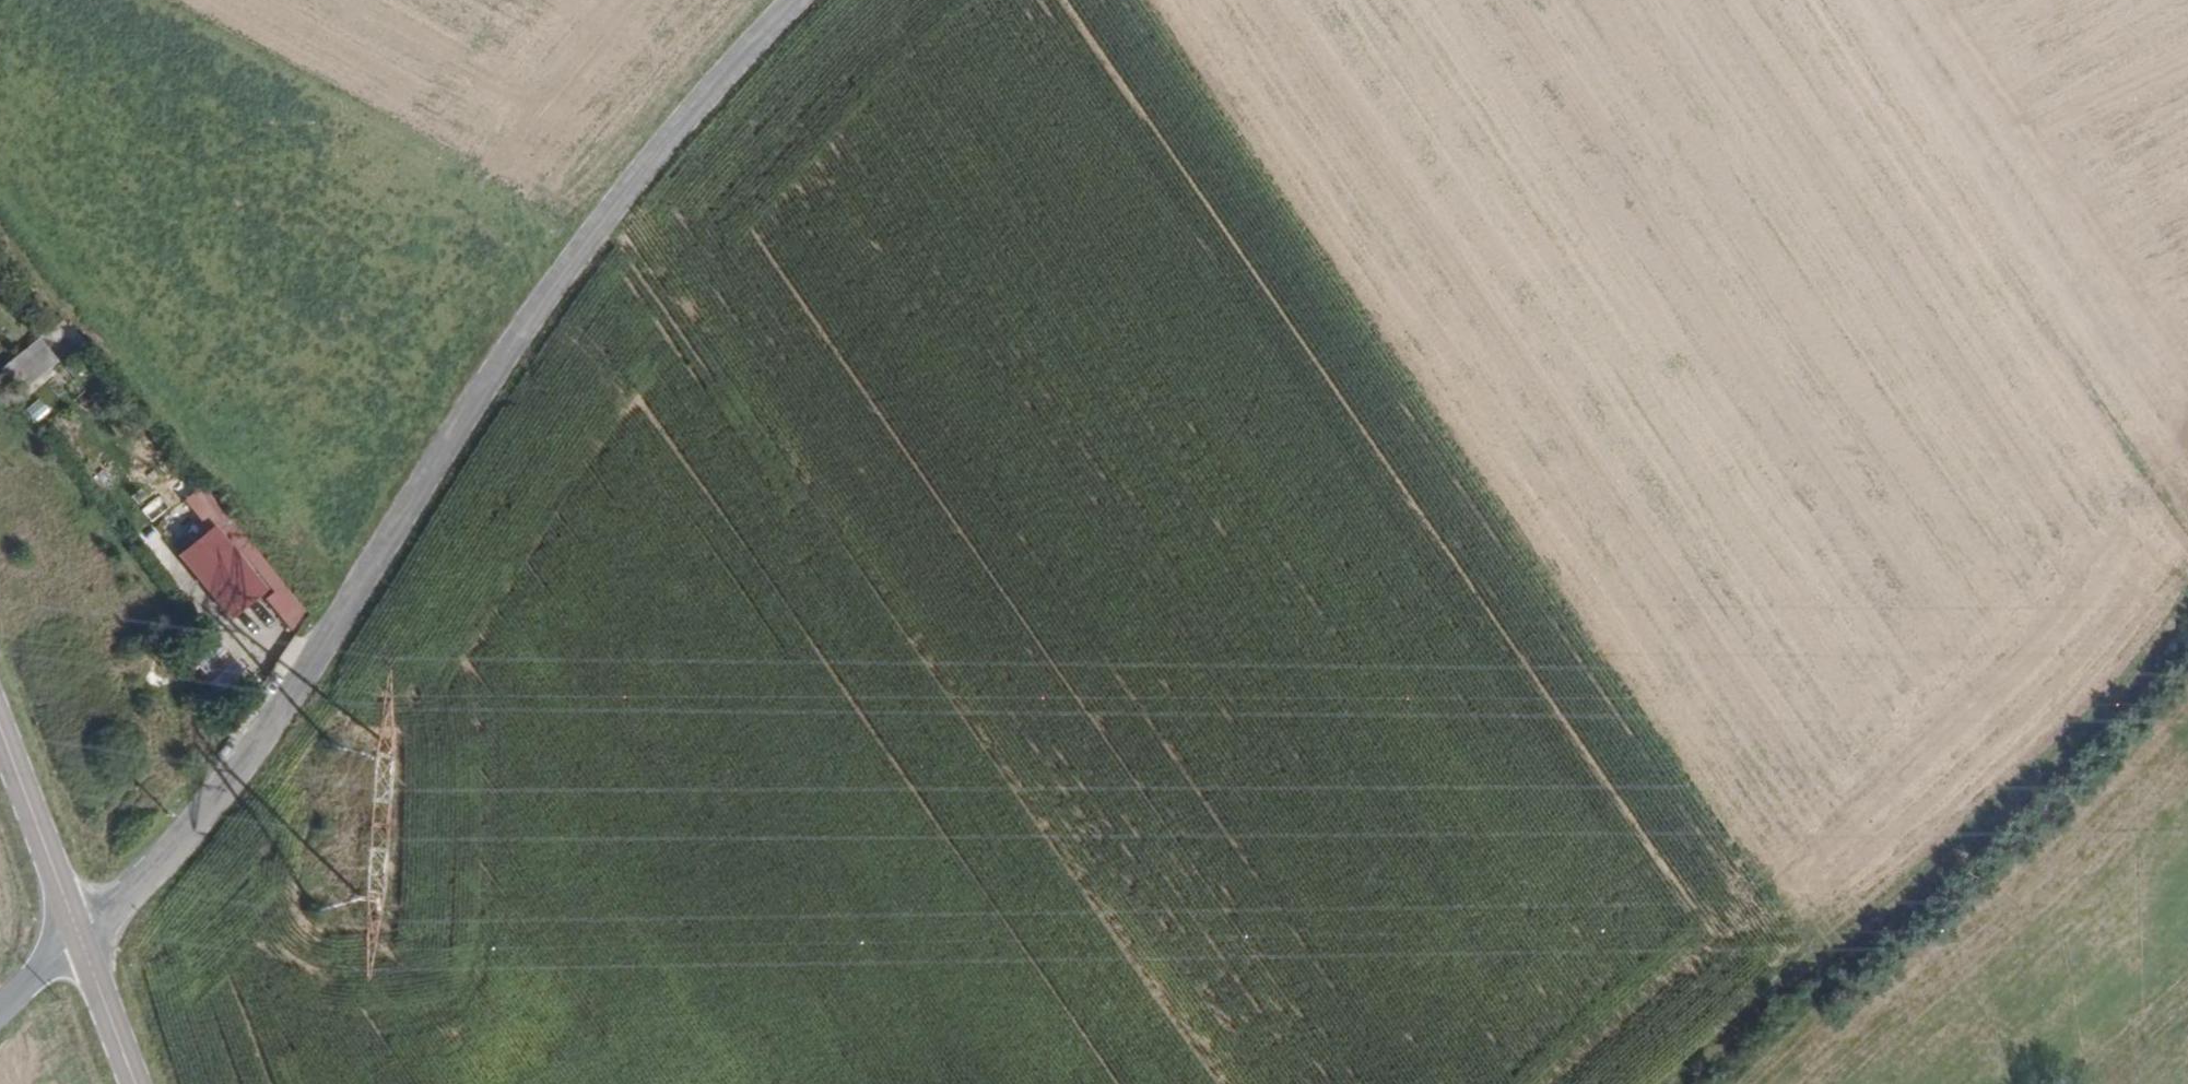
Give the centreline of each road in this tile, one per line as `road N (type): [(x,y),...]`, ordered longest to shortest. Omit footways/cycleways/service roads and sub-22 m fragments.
road 1 (unclassified): [(84,944),(303,673),(529,302),(676,112),(794,0)]
road 2 (track): [(1672,1083),(2125,677),(2187,608)]
road 3 (primary): [(84,944),(0,726)]
road 4 (primary): [(137,1083),(84,944)]

